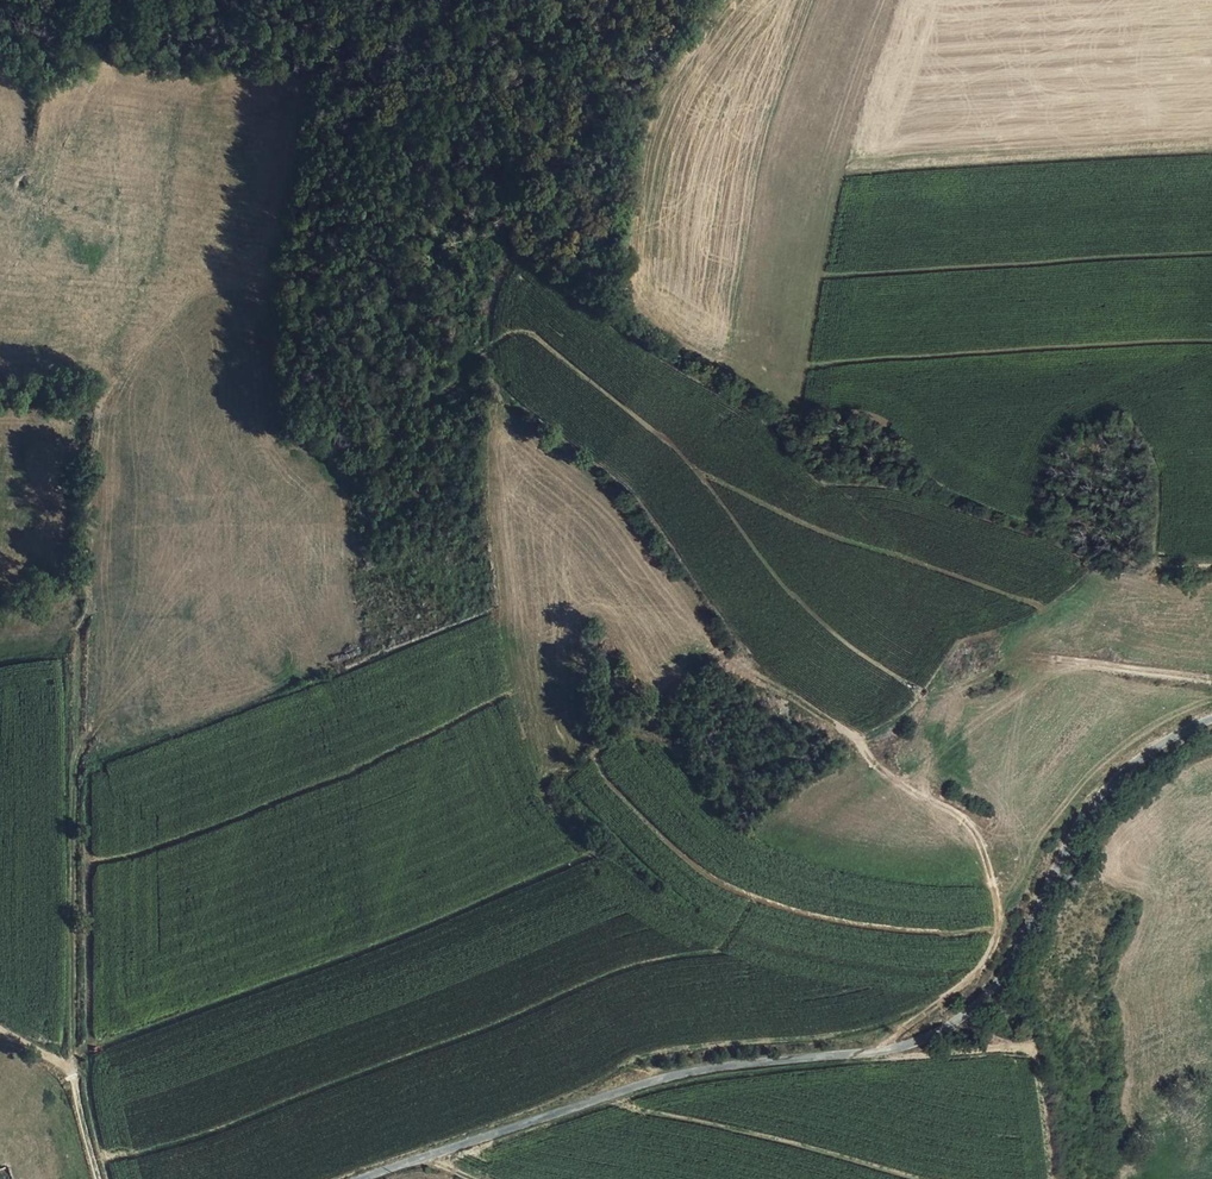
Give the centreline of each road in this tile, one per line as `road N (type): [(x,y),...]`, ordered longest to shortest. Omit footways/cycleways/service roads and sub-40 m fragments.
road 1 (unclassified): [(1211,723),(1153,749),(1098,799),(992,991),(939,1036),(888,1054),(645,1085),(367,1178)]
road 2 (track): [(72,1077),(77,632),(88,610)]
road 3 (track): [(0,1029),(72,1077),(99,1178)]

